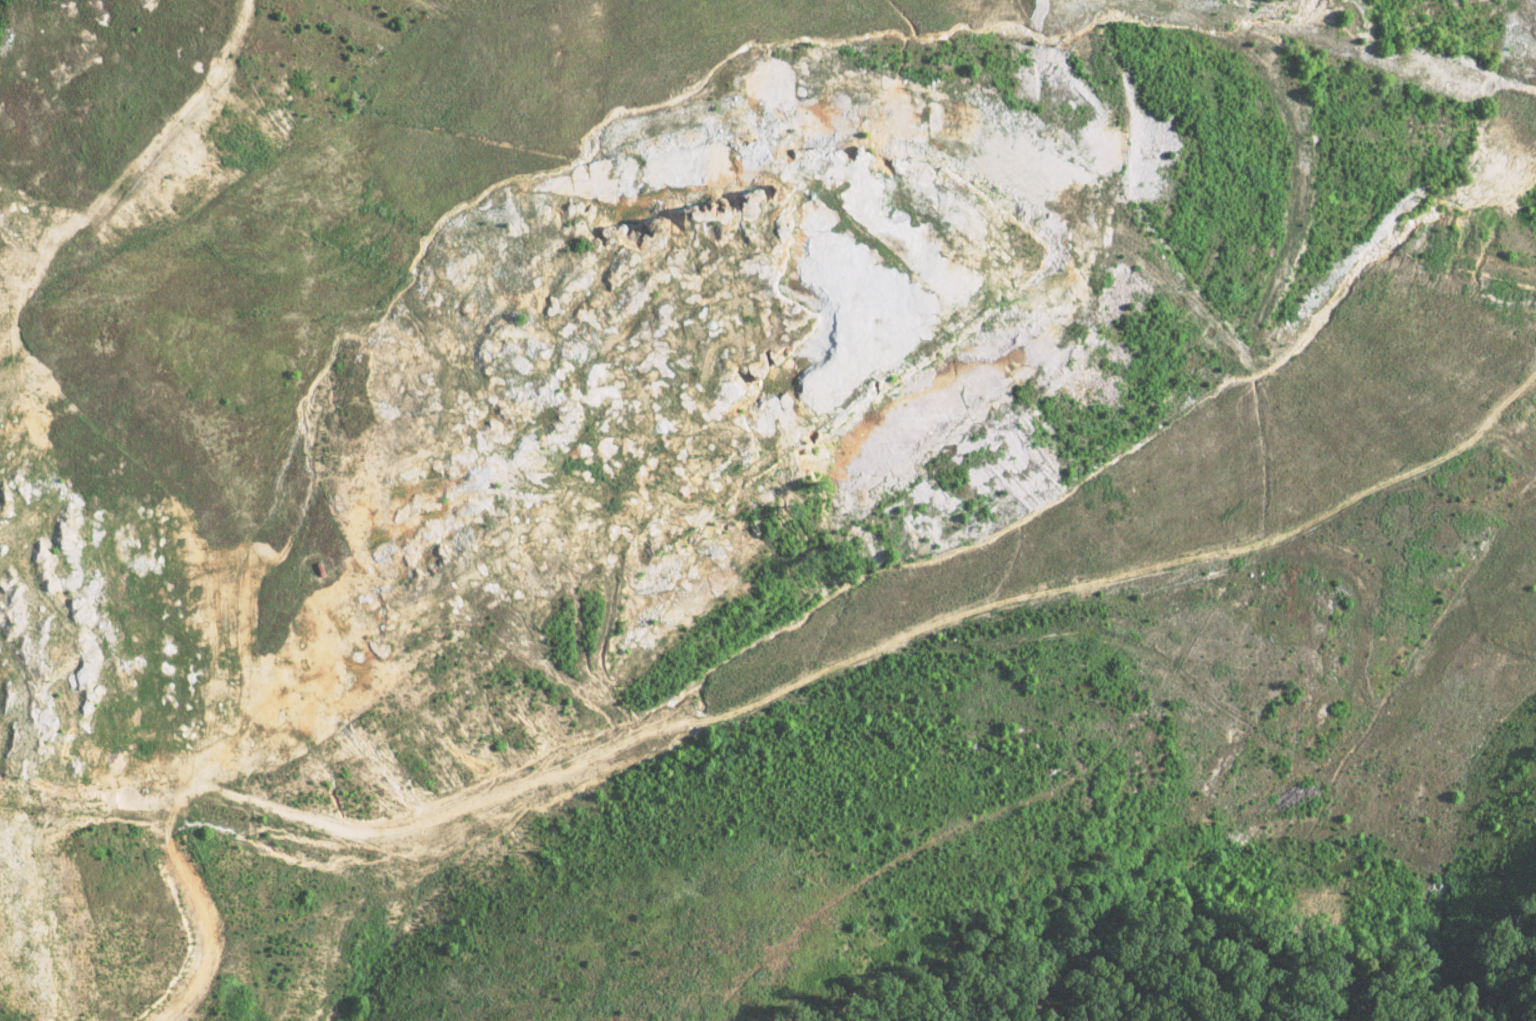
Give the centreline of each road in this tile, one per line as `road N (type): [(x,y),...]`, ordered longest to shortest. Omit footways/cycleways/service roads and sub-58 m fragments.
road 1 (track): [(158,1020),(188,997),(204,950),(199,907),(166,849),(164,828),(183,792),(213,788),(374,829),(508,790),(657,725),(749,705),(942,619),(1301,526),(1467,443),(1535,368)]

